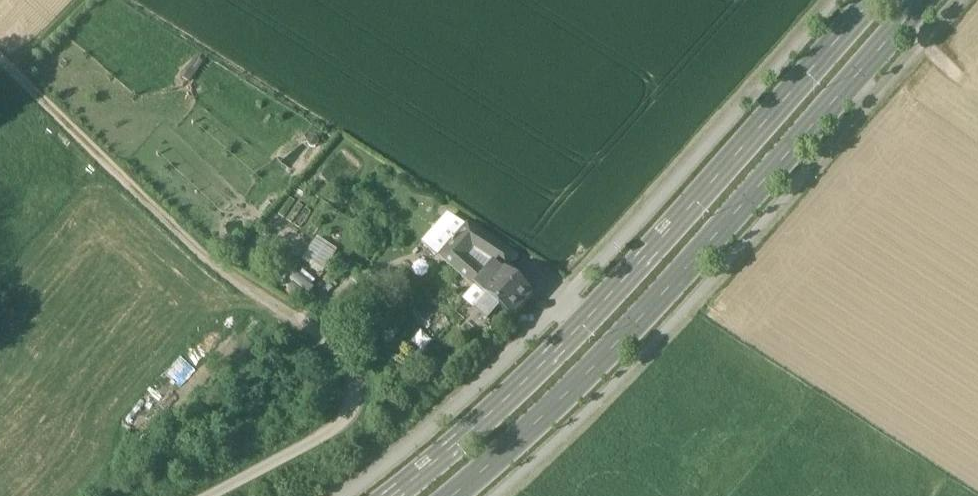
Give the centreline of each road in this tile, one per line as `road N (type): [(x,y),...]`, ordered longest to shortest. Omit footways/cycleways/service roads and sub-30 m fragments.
road 1 (primary): [(869,0),(581,327),(385,495)]
road 2 (primary): [(452,495),(554,408),(930,0)]
road 3 (track): [(209,495),(337,427),(354,406),(353,371),(315,333),(232,281),(0,62)]
road 4 (track): [(110,0),(25,87)]

